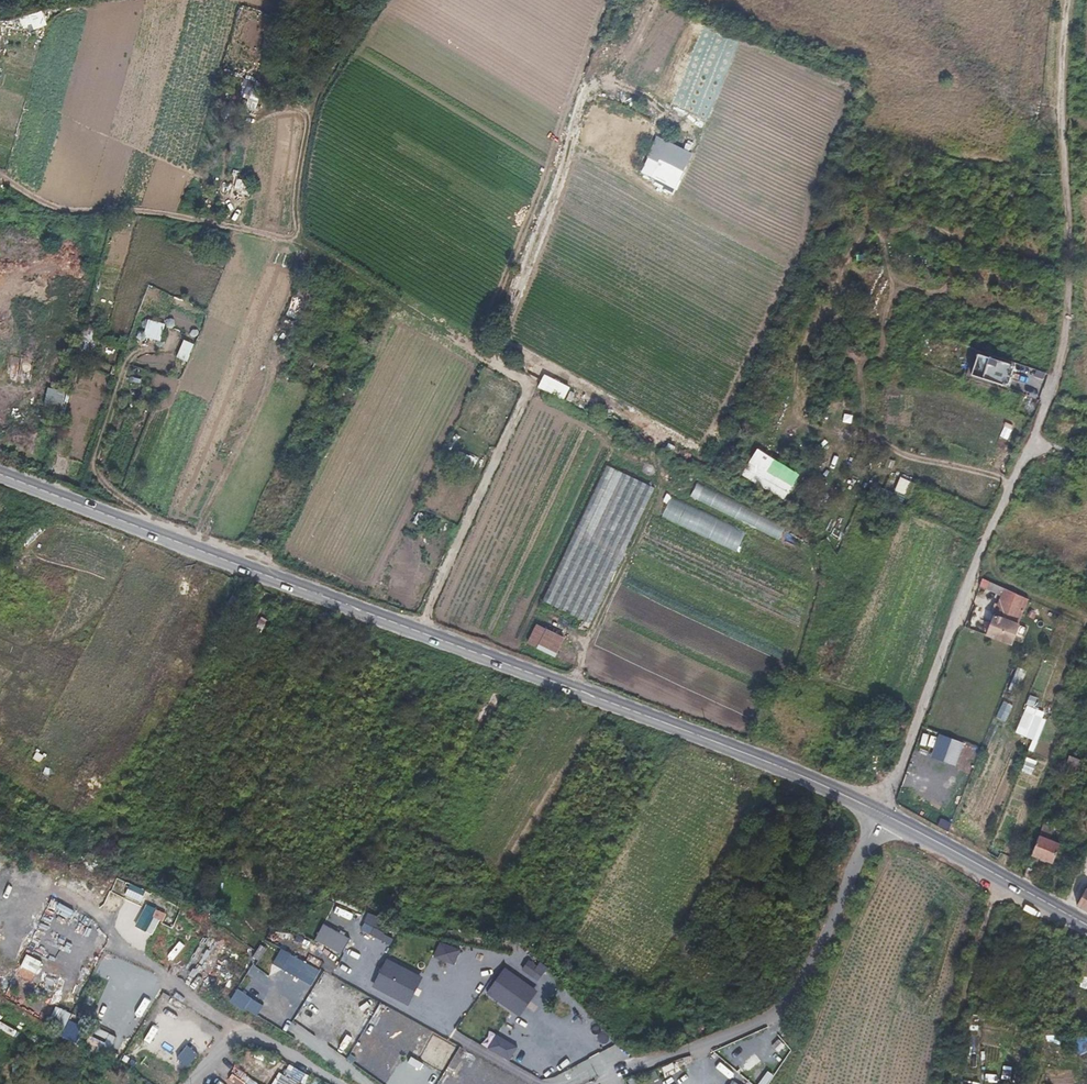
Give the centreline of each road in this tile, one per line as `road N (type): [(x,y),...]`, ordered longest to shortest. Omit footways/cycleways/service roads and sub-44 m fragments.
road 1 (secondary): [(884,814),(0,475)]
road 2 (unclassified): [(884,814),(986,536),(1058,368),(1069,297),(1061,87),(1067,0)]
road 3 (unclassified): [(618,1083),(778,1012),(884,814)]
road 4 (track): [(417,630),(530,383)]
road 5 (secondary): [(1086,924),(884,814)]
road 6 (track): [(942,1083),(995,875)]
road 7 (residential): [(340,1083),(246,1036),(186,1083)]

